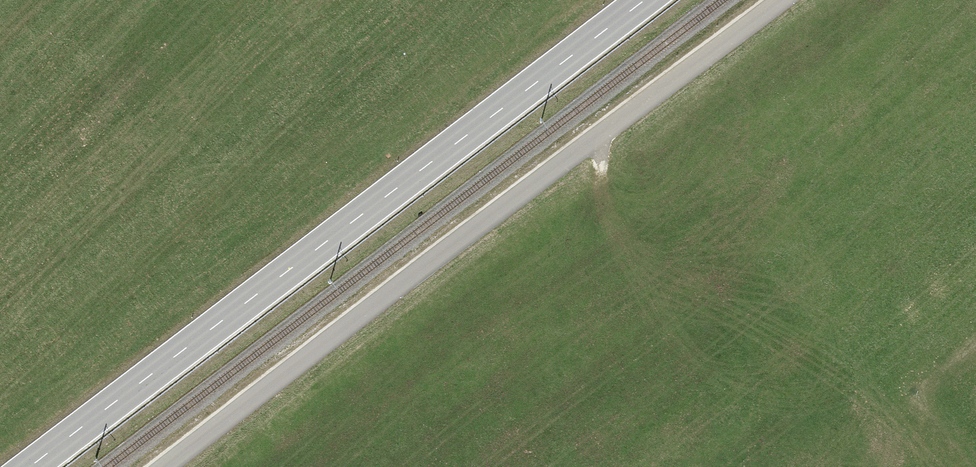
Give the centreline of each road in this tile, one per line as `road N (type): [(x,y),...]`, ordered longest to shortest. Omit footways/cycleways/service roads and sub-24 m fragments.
road 1 (primary): [(644,0),(29,466)]
road 2 (unclassified): [(780,0),(165,466)]

